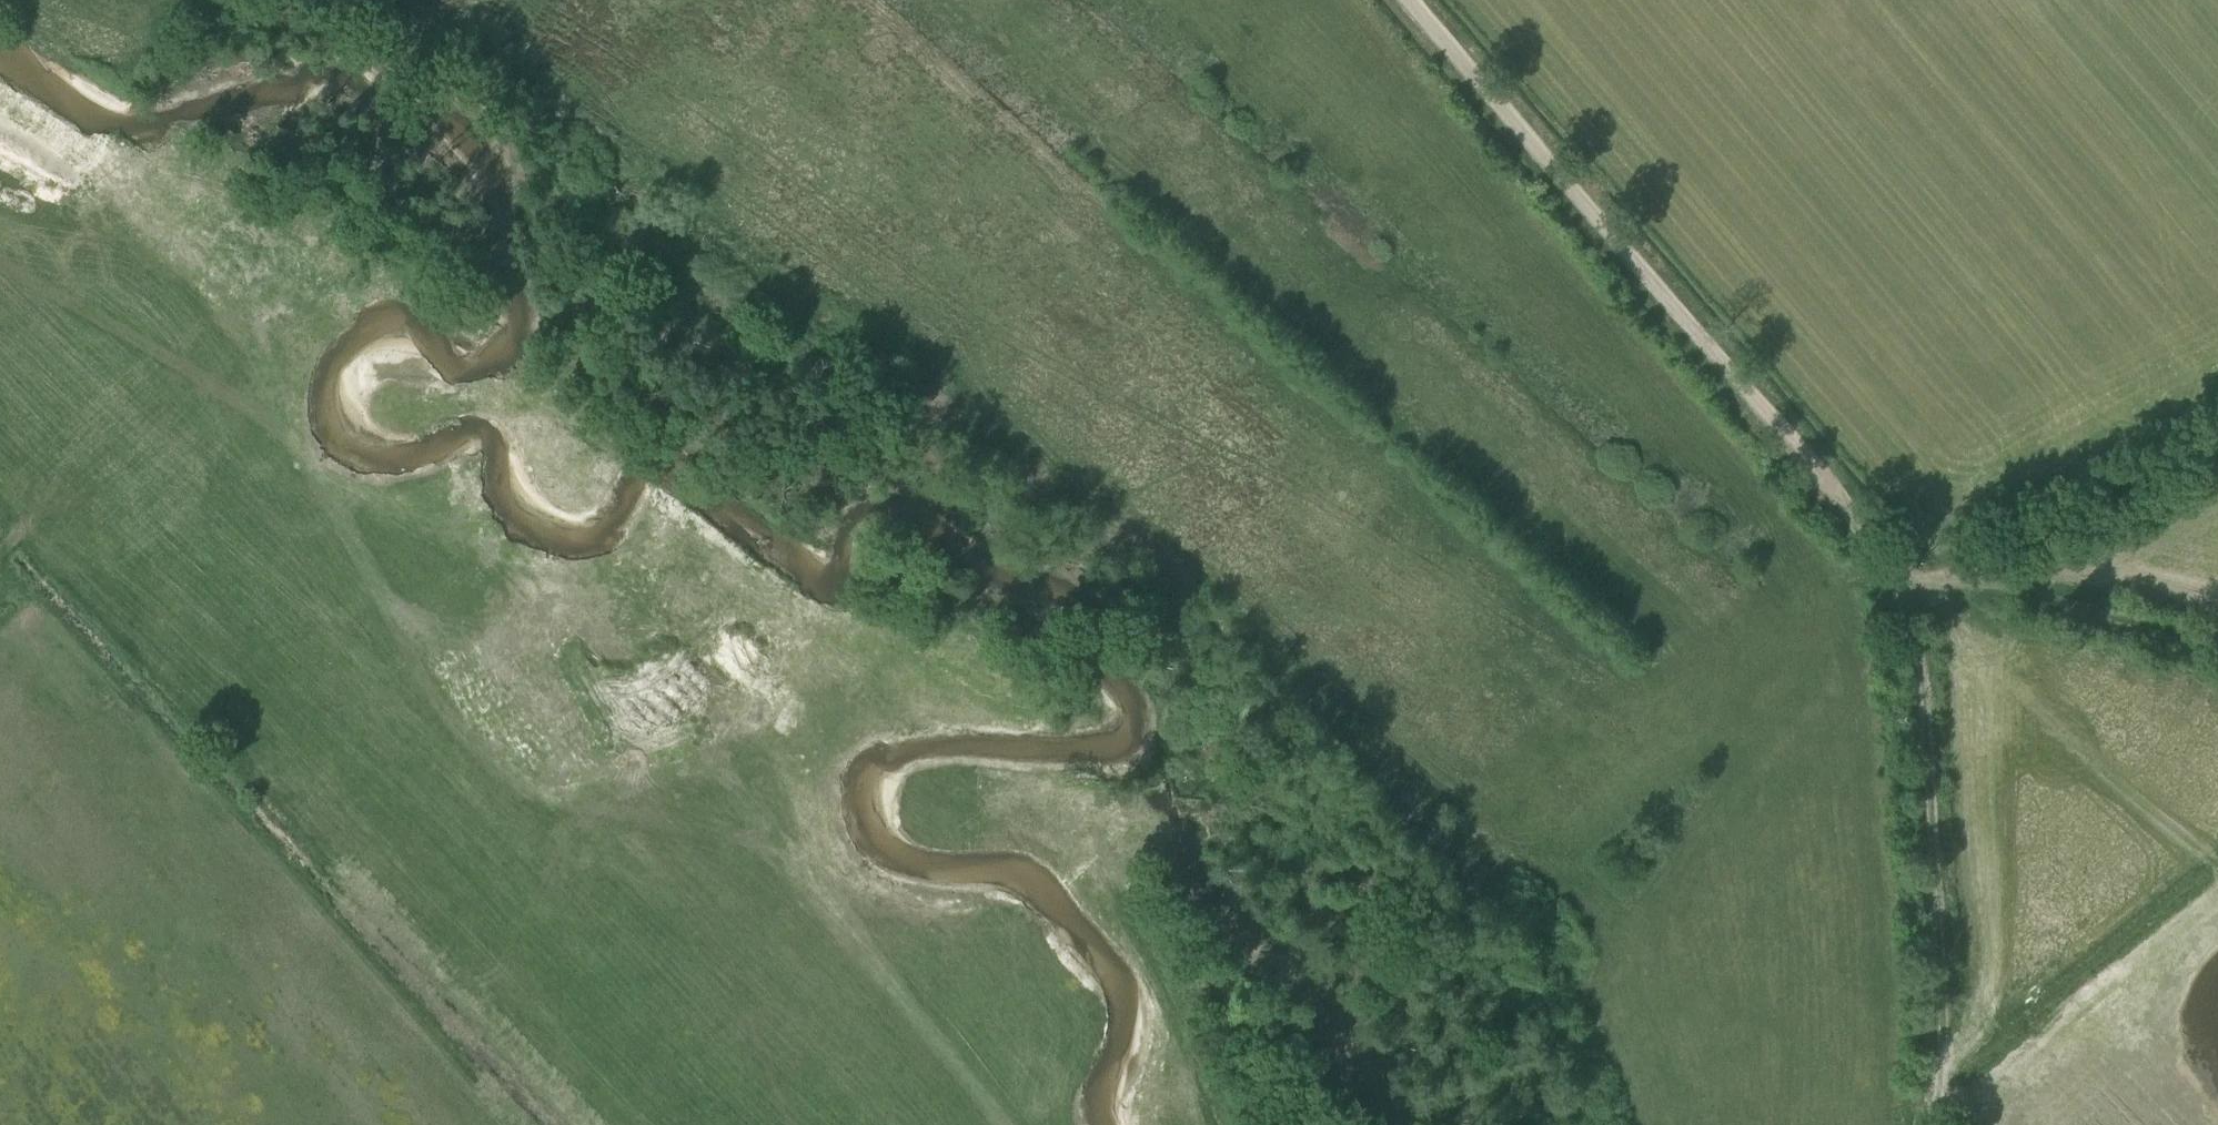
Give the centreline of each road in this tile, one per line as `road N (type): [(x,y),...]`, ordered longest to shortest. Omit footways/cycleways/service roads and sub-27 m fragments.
road 1 (track): [(1399,0),(1873,571),(1924,596),(1998,571),(2217,459)]
road 2 (track): [(1924,596),(1930,888),(1920,1124)]
road 3 (track): [(1924,596),(2029,603),(2217,656)]

